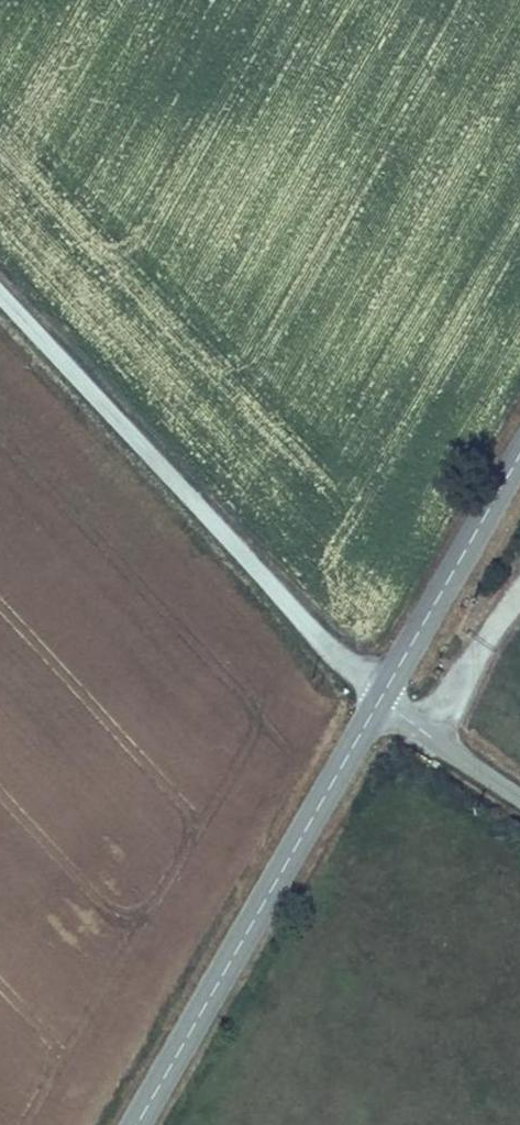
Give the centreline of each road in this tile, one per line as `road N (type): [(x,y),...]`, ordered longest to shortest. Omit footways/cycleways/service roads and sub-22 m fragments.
road 1 (unclassified): [(0,295),(381,696)]
road 2 (tertiary): [(136,1124),(381,696)]
road 3 (tertiary): [(381,696),(519,453)]
road 4 (unclassified): [(381,696),(519,797)]

